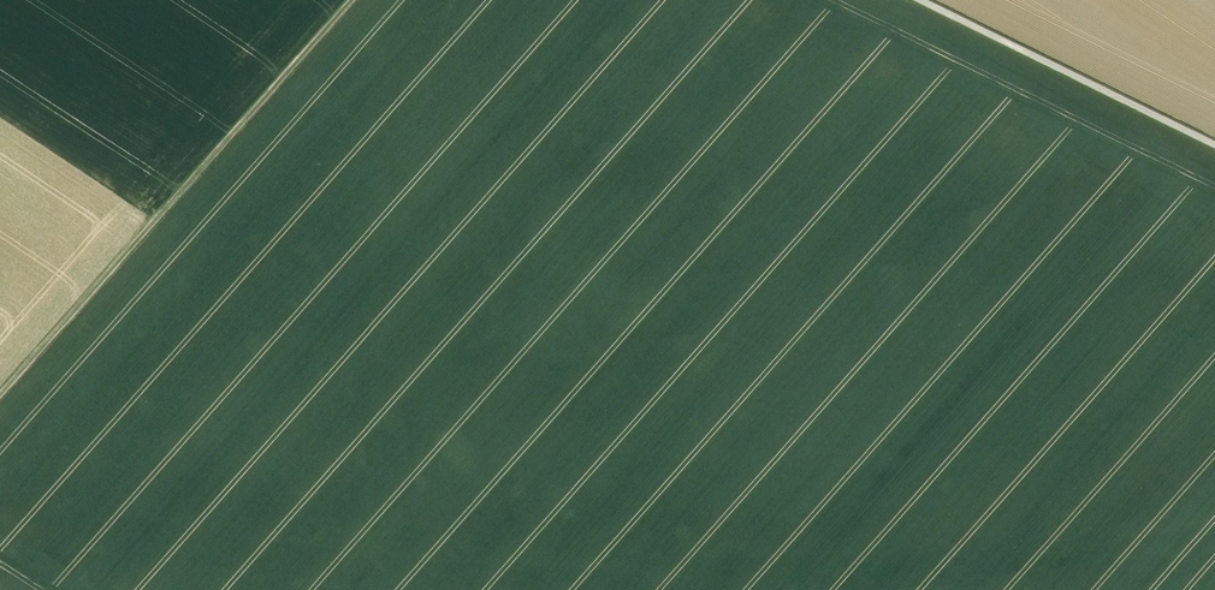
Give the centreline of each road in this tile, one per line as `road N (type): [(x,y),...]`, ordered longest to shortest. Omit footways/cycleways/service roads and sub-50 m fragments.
road 1 (track): [(0,399),(354,0)]
road 2 (track): [(1214,143),(921,0)]

